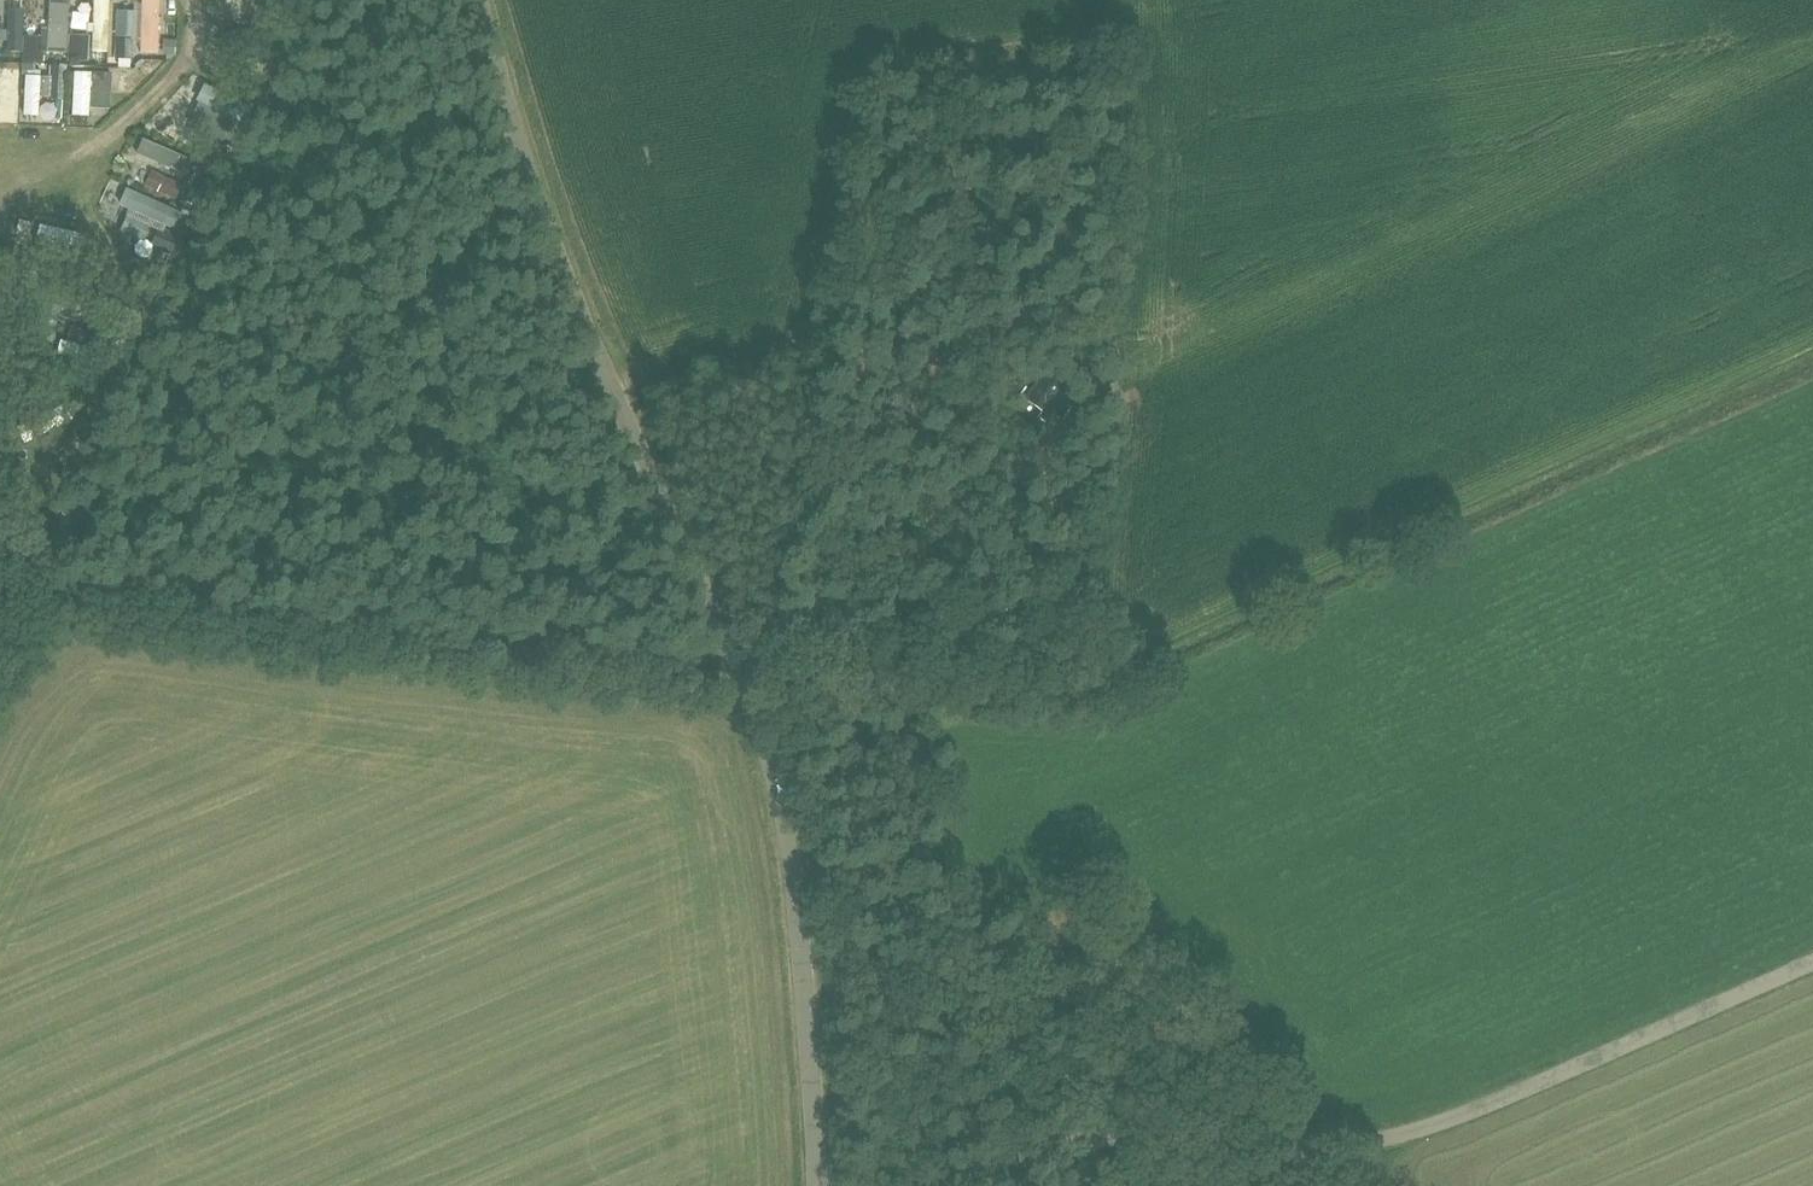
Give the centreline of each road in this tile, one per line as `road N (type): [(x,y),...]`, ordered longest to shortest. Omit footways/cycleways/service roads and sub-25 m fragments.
road 1 (unclassified): [(812,1185),(806,1043),(776,785),(737,674),(572,289),(478,0)]
road 2 (track): [(0,207),(112,135)]

